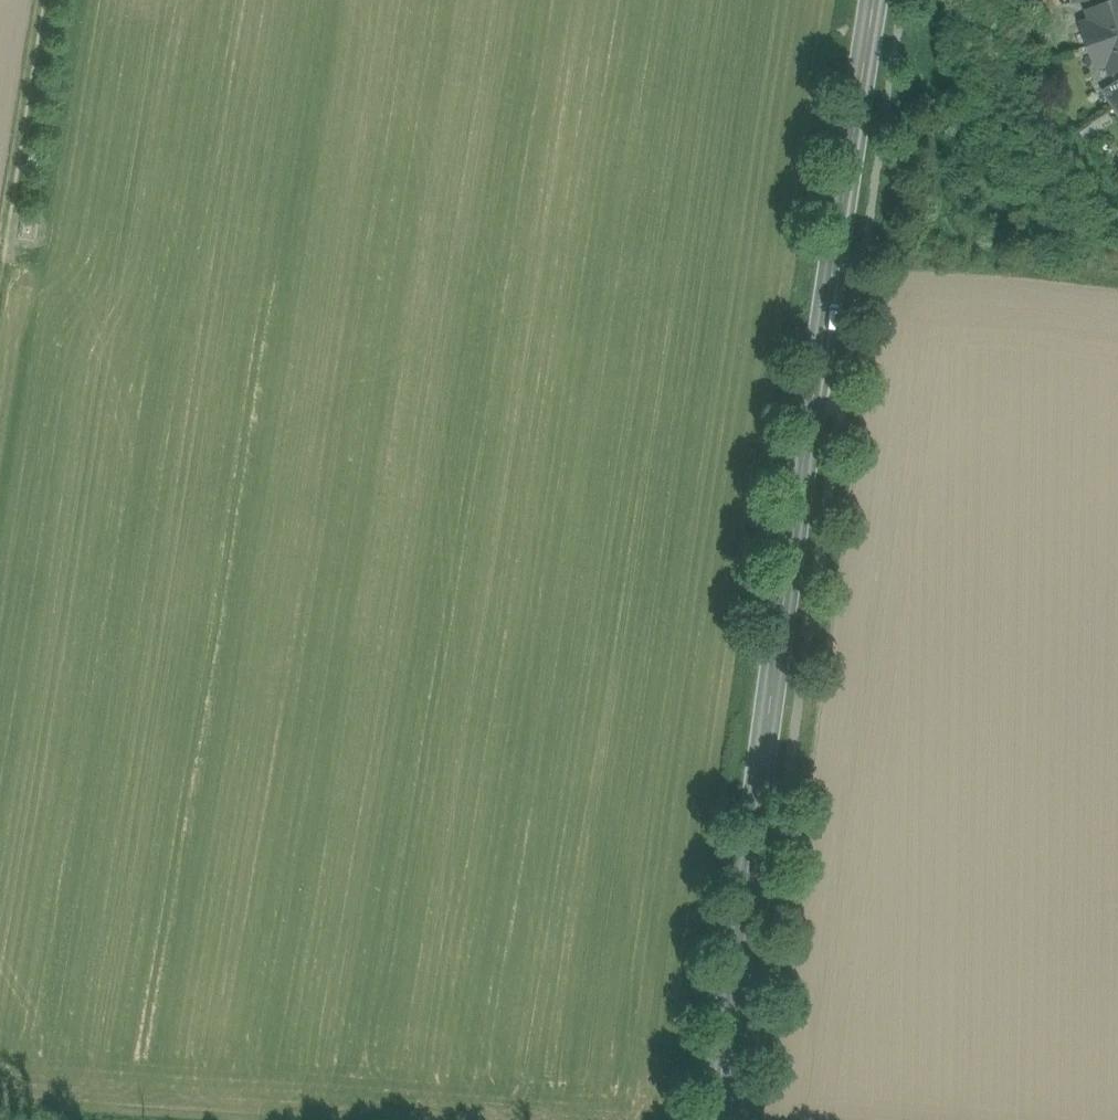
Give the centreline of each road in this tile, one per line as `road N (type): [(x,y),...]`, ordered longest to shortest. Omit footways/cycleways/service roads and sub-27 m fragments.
road 1 (secondary): [(876,0),(717,1119)]
road 2 (track): [(44,0),(0,263)]

